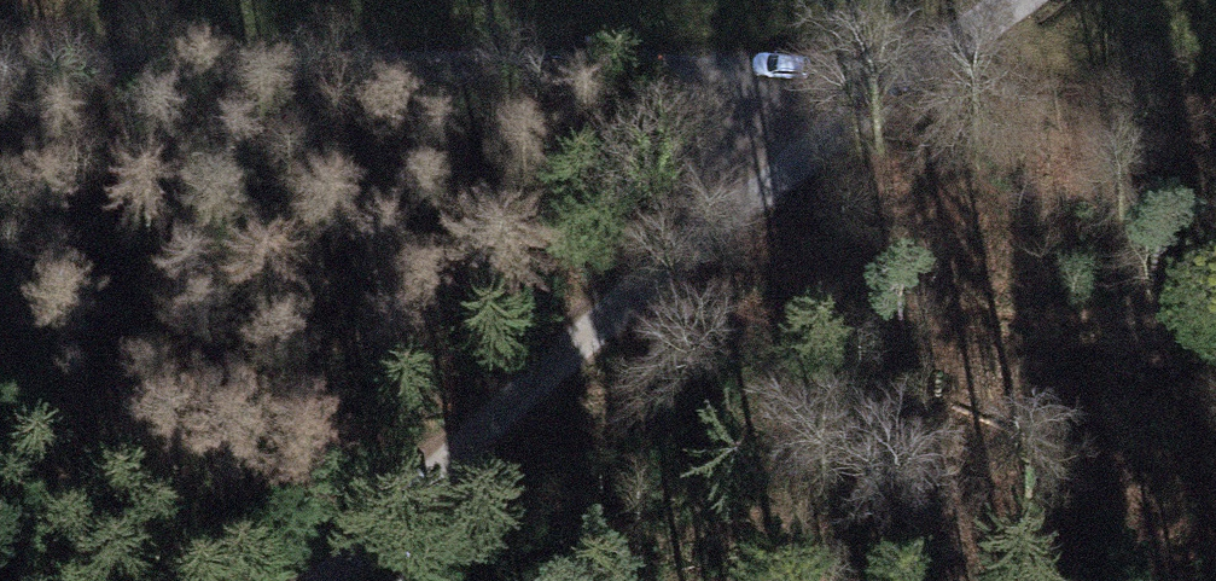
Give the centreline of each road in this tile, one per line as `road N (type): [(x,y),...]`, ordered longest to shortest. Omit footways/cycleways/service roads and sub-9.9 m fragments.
road 1 (track): [(0,62),(910,89)]
road 2 (track): [(910,89),(724,222),(595,330),(328,580)]
road 3 (track): [(1031,0),(910,89)]

